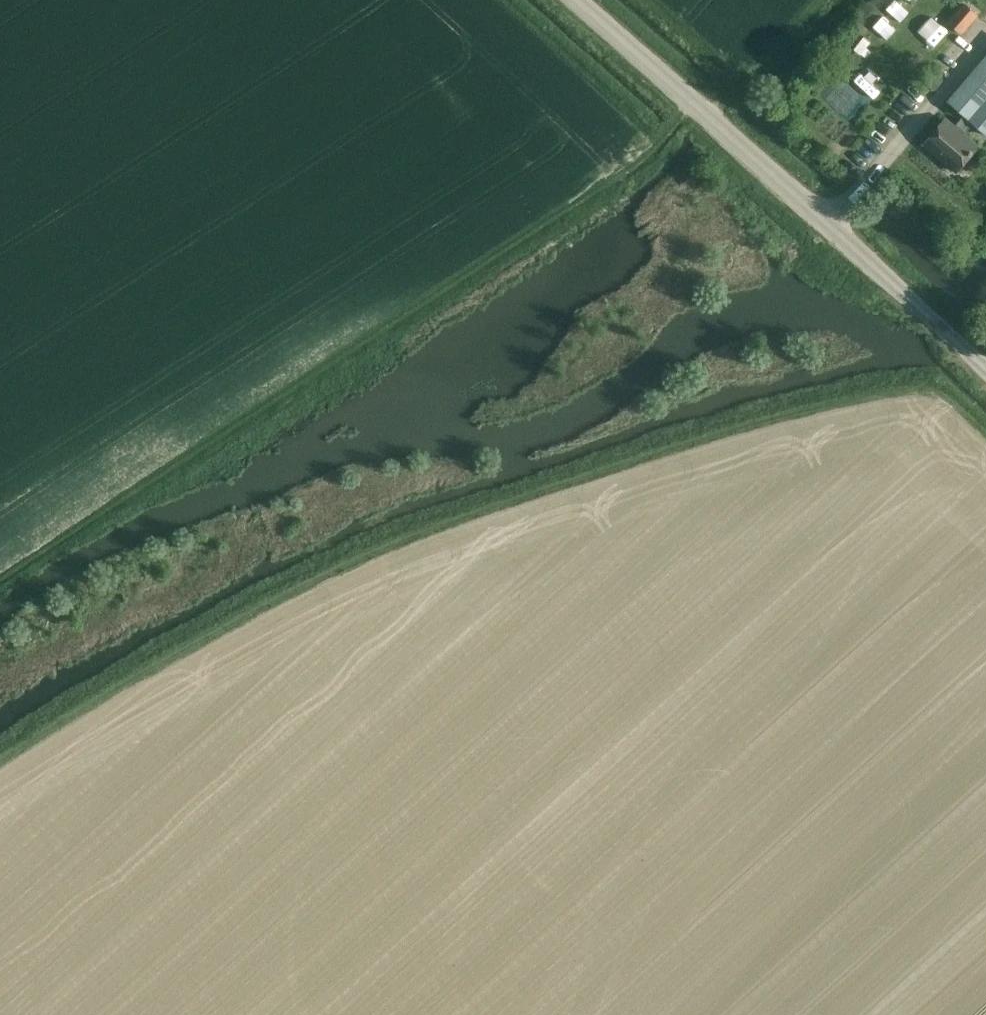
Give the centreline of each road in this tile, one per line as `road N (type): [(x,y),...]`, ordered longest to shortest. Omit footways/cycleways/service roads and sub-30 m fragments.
road 1 (unclassified): [(985,371),(575,0)]

